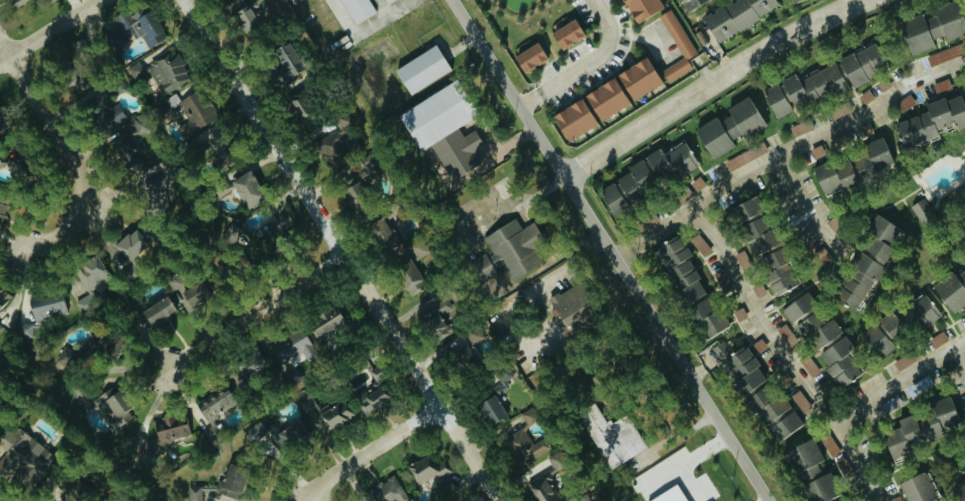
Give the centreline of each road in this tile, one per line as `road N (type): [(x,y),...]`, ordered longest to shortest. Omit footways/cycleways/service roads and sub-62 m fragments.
road 1 (residential): [(768,500),(451,0)]
road 2 (tertiary): [(503,500),(190,0)]
road 3 (residential): [(565,175),(729,70),(861,0)]
road 4 (residential): [(30,254),(62,232),(80,184),(67,146),(11,57)]
road 5 (residential): [(351,256),(161,379)]
road 6 (residential): [(445,405),(310,500)]
road 7 (tertiary): [(0,64),(107,0)]

